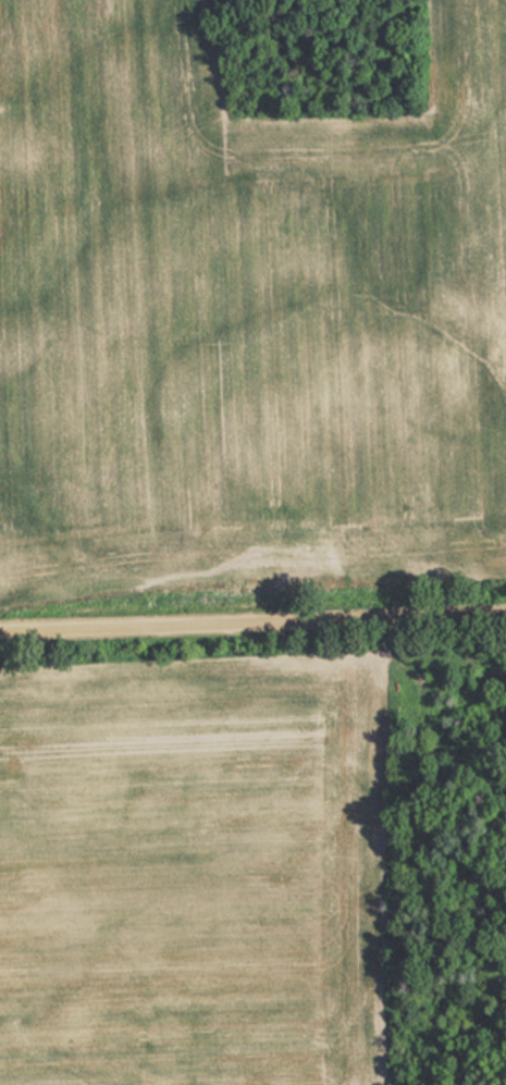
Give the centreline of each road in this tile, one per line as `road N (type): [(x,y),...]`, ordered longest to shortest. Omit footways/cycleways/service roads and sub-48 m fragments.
road 1 (residential): [(0,645),(505,627)]

